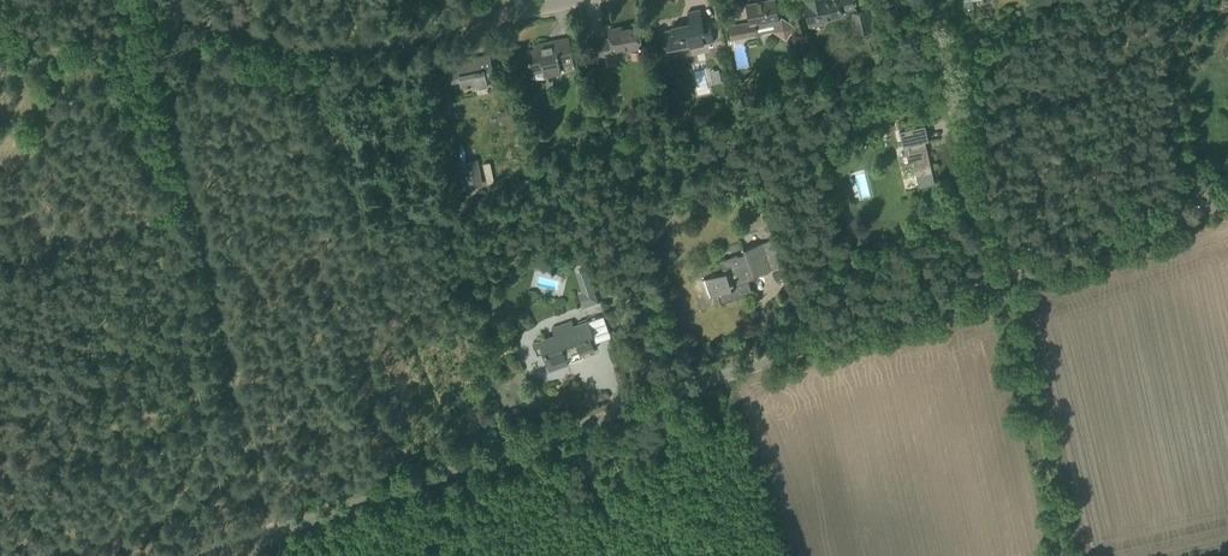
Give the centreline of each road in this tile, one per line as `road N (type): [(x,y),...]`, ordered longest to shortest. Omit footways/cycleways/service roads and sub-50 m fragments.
road 1 (unclassified): [(202,555),(998,282)]
road 2 (unclassified): [(173,17),(333,47),(564,0)]
road 3 (unclassified): [(998,282),(939,0)]
road 4 (unclassified): [(998,282),(1227,203)]

